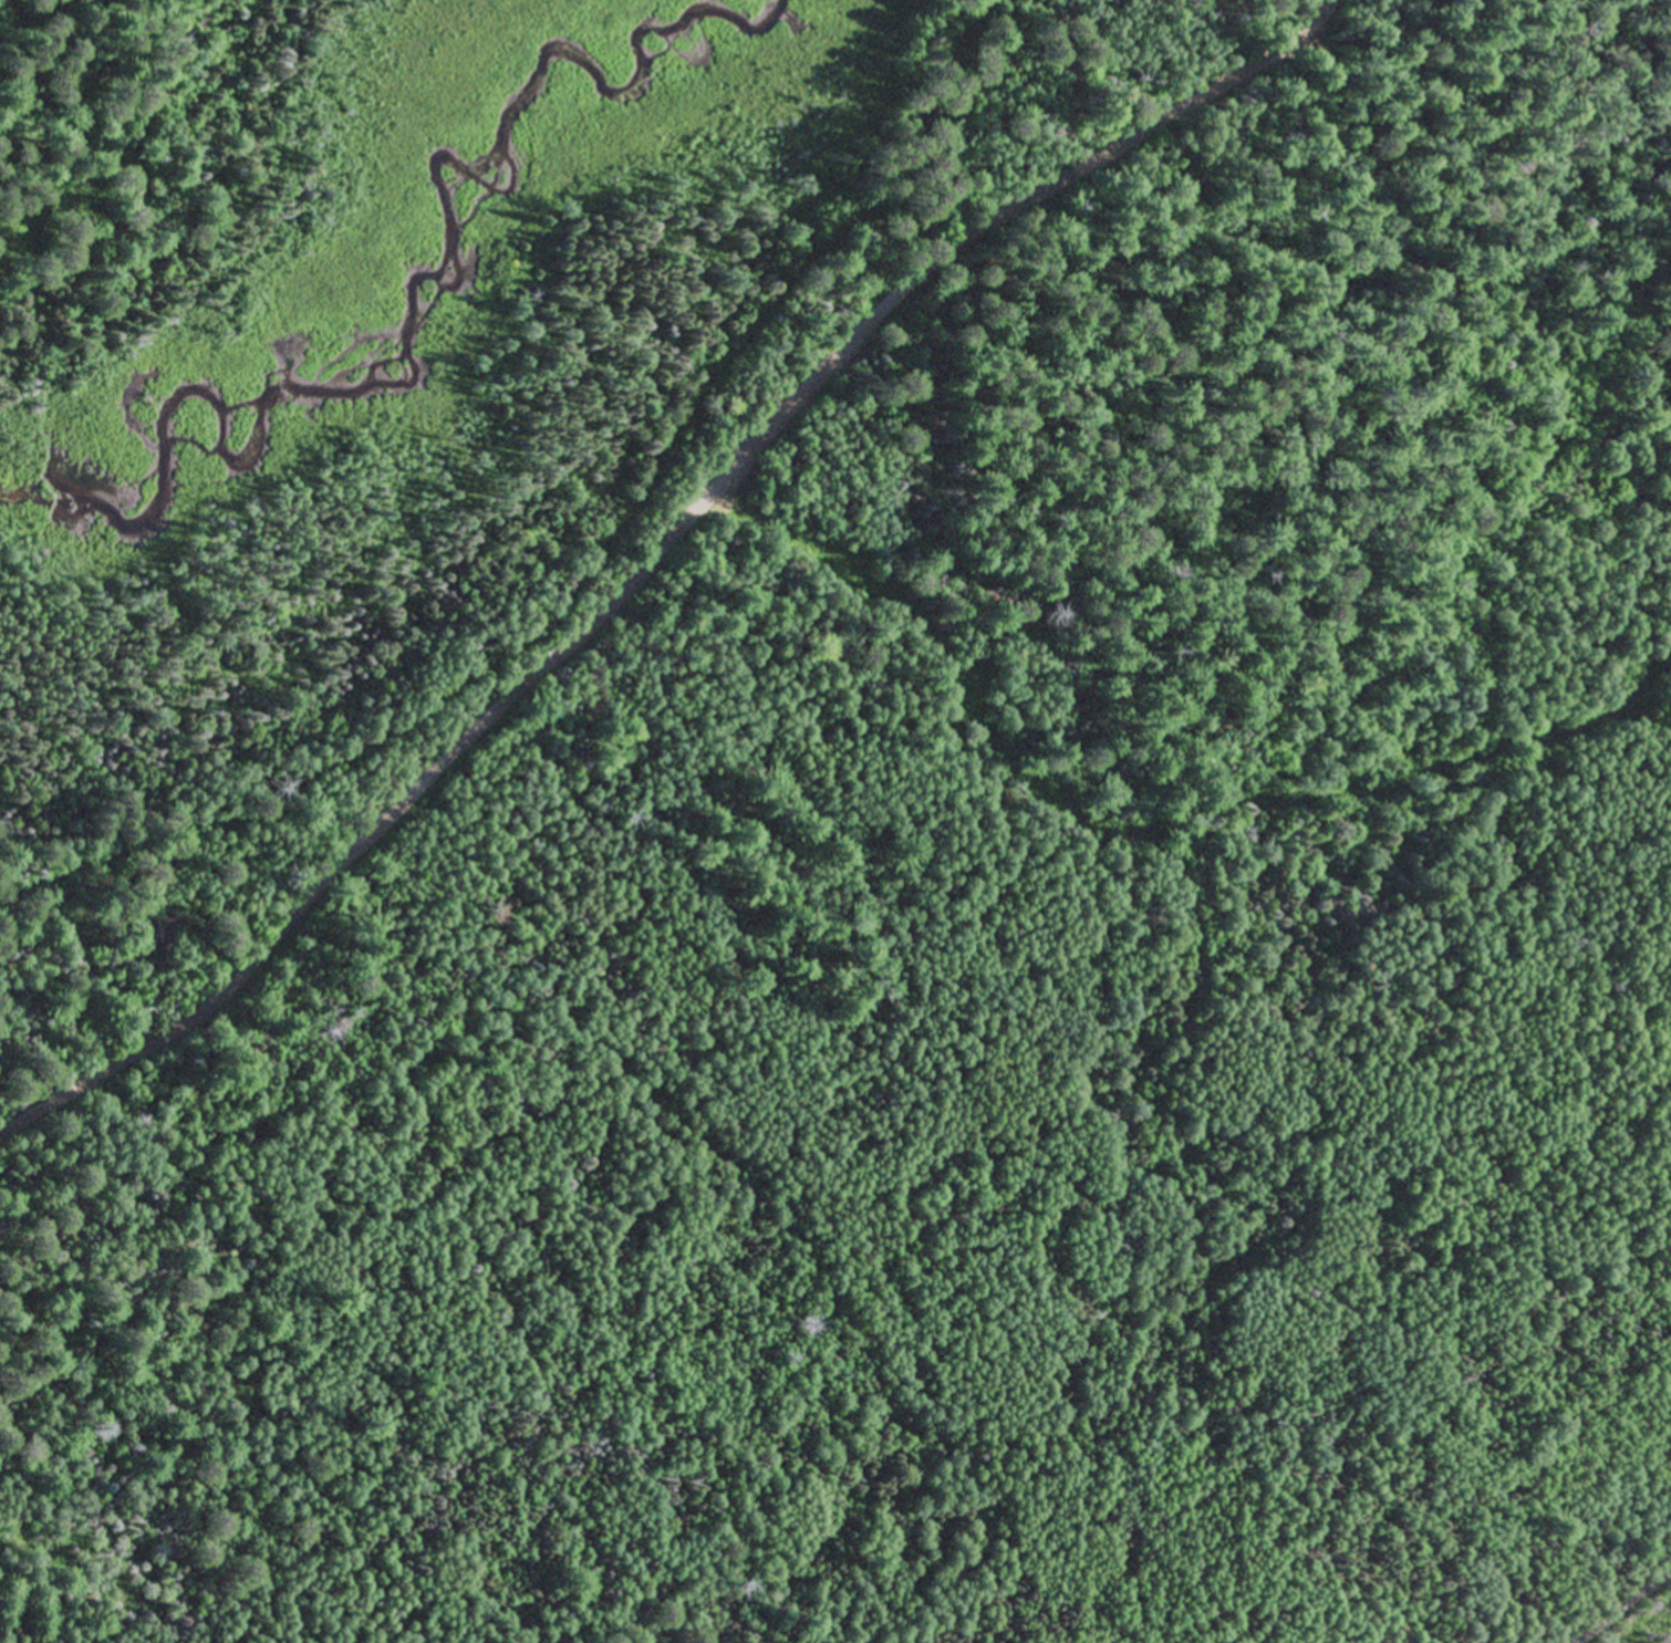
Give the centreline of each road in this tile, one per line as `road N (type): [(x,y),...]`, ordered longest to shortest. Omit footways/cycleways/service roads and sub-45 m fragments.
road 1 (track): [(0,1128),(157,1041),(247,973),(499,704),(601,621),(774,422),(966,237),(1032,191),(1219,91),(1326,14),(1334,0)]

